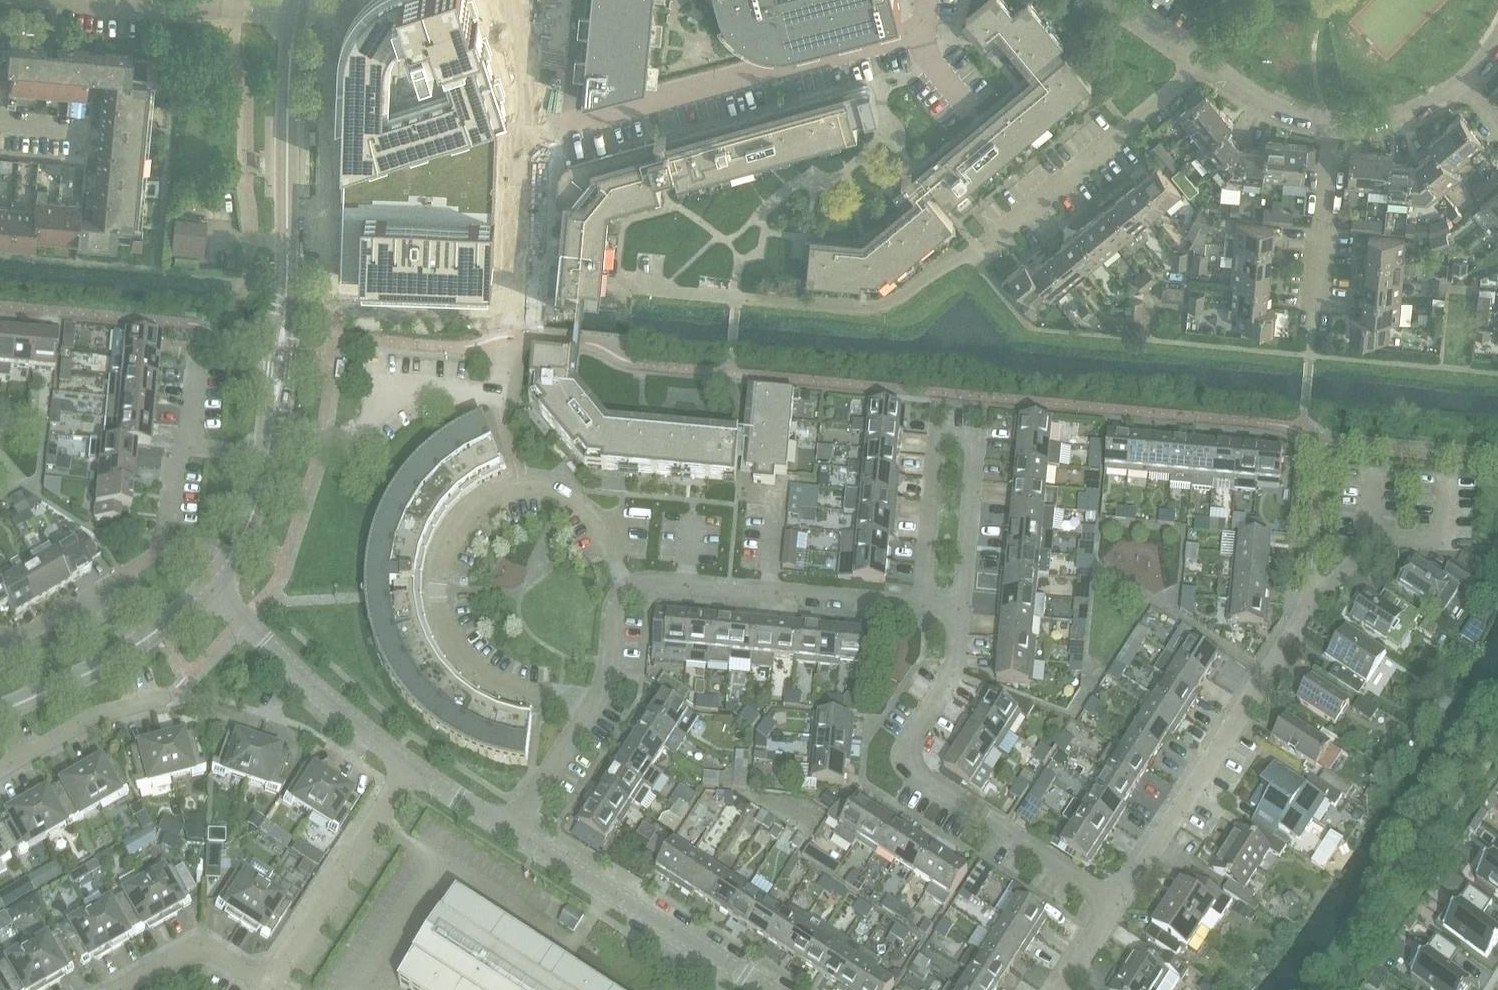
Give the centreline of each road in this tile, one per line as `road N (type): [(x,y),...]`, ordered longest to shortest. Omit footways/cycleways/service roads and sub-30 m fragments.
road 1 (residential): [(592,707),(512,688),(476,667),(450,634),(442,567),(484,505),(520,487),(545,487),(594,518),(623,584)]
road 2 (residential): [(1115,904),(1309,605),(1370,537)]
road 3 (tertiary): [(272,451),(297,16)]
road 4 (residential): [(1115,904),(920,777),(906,759),(909,740),(954,668),(960,608)]
road 5 (residential): [(928,0),(916,33),(560,131)]
road 6 (residential): [(960,608),(978,439),(937,436),(920,603)]
road 7 (residential): [(762,989),(509,831)]
road 8 (residential): [(623,584),(920,603)]
road 9 (residential): [(975,251),(1191,62)]
road 10 (residential): [(409,767),(208,587)]
road 11 (residential): [(270,988),(409,767)]
road 12 (tertiary): [(0,712),(101,668),(208,587)]
road 13 (residential): [(1312,330),(1332,124)]
road 14 (residential): [(0,771),(93,716),(164,697)]
road 15 (residential): [(297,16),(126,0)]
road 16 (residential): [(124,989),(205,946),(270,988)]
road 17 (residential): [(1191,62),(1257,105),(1332,124)]
road 18 (tertiary): [(208,587),(255,510),(272,451)]
road 19 (residential): [(509,831),(592,707)]
road 20 (residential): [(1332,124),(1396,120),(1463,85)]
road 21 (residential): [(0,644),(115,581)]
road 22 (residential): [(592,707),(623,584)]

